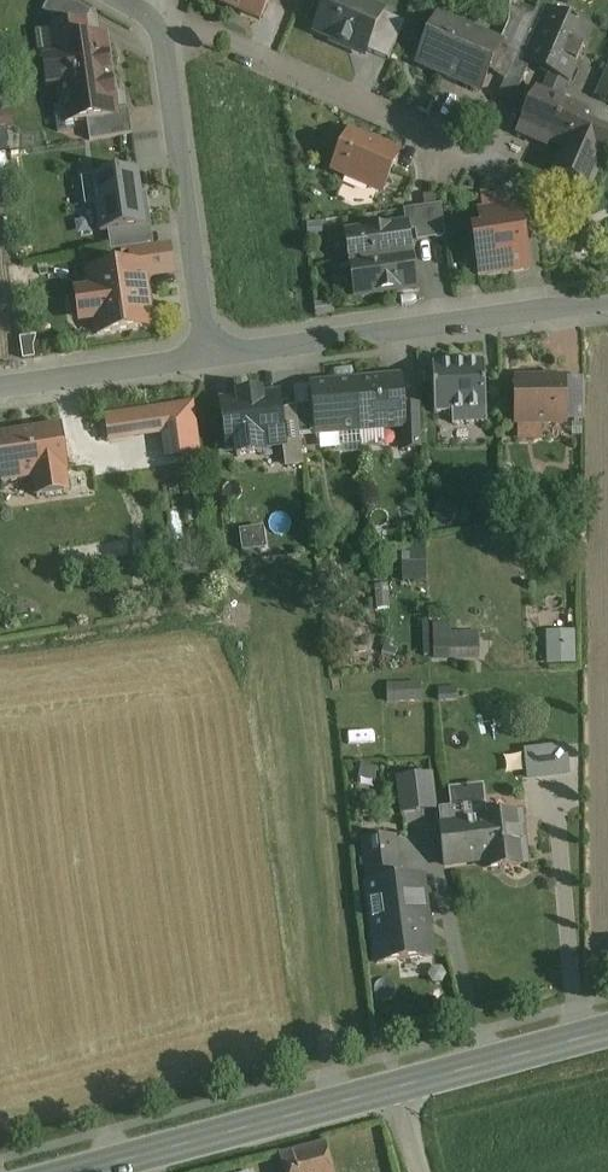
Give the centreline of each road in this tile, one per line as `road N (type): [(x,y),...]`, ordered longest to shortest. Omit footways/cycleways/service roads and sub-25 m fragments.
road 1 (residential): [(607,302),(209,358)]
road 2 (residential): [(115,0),(158,31),(209,358)]
road 3 (primary): [(82,1171),(397,1088)]
road 4 (primary): [(397,1088),(607,1032)]
road 5 (residential): [(209,358),(0,389)]

